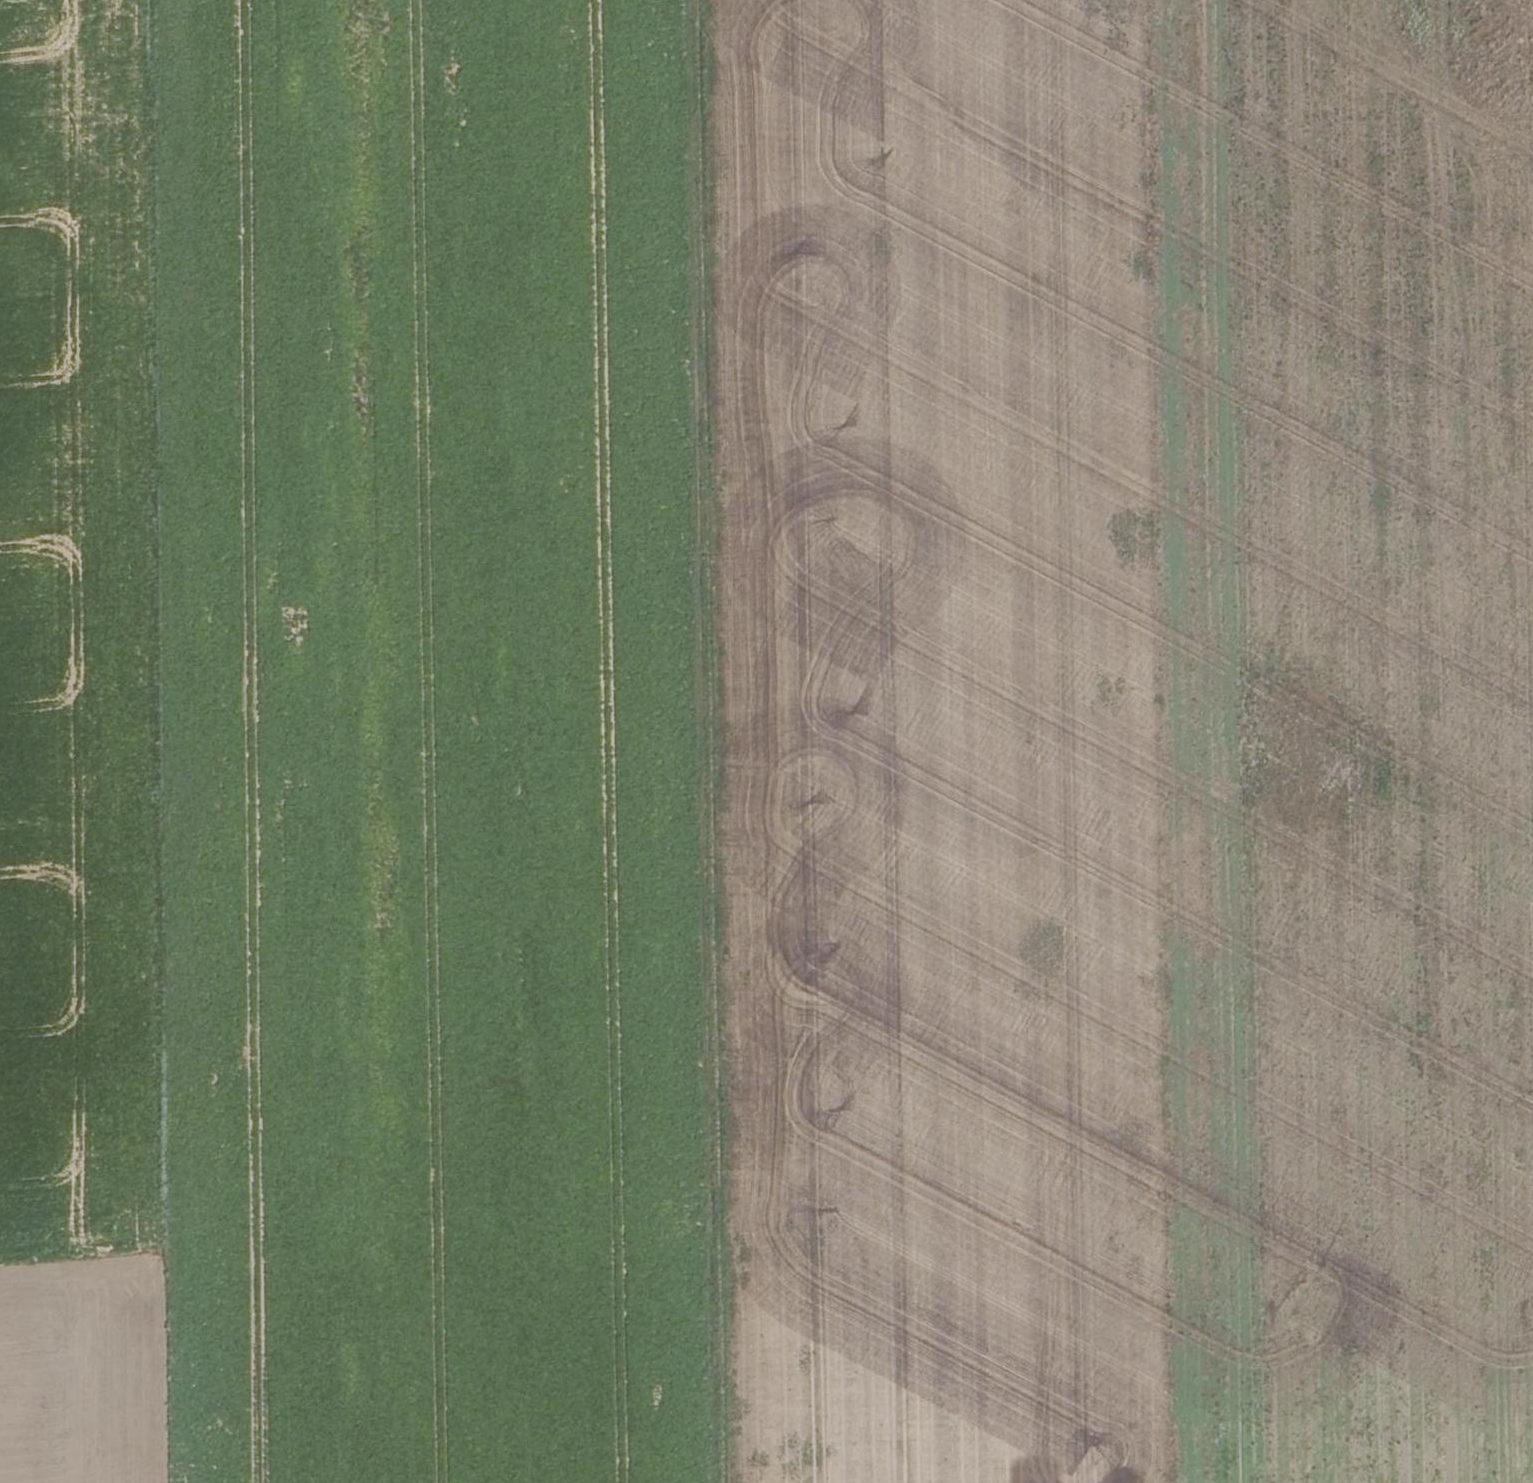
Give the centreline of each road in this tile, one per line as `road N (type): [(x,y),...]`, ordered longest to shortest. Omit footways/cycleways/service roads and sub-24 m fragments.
road 1 (track): [(694,0),(718,1482)]

